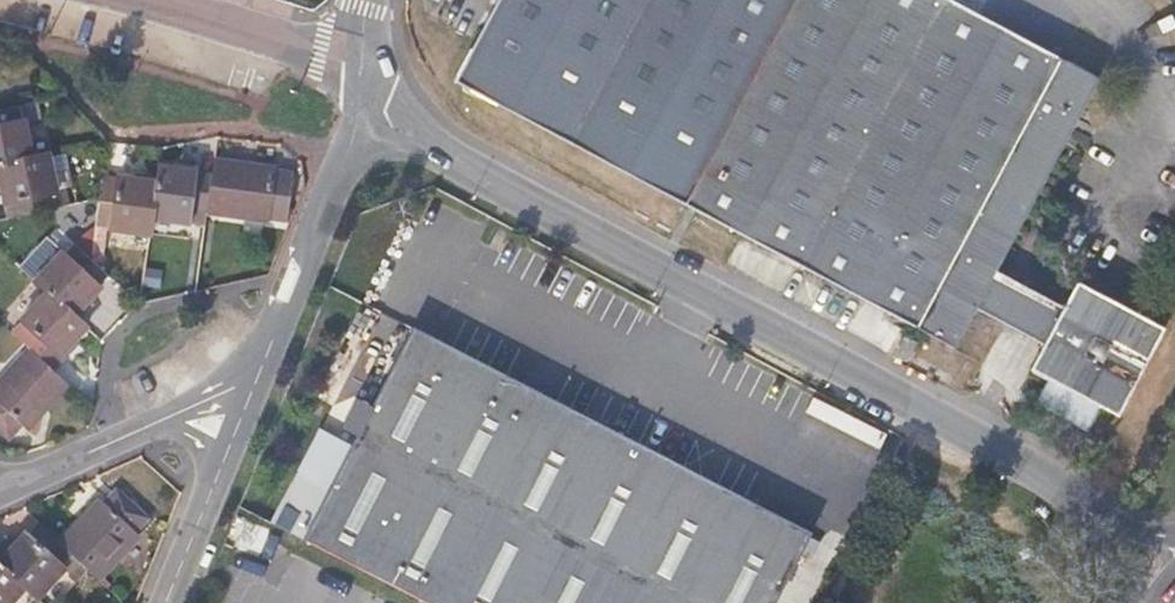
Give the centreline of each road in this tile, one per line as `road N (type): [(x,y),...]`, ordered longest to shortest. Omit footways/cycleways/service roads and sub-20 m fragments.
road 1 (residential): [(1070,501),(1021,460),(360,111)]
road 2 (unclassified): [(245,410),(360,111)]
road 3 (residential): [(0,492),(124,438),(245,410)]
road 4 (unclassified): [(362,74),(321,50),(159,0)]
road 5 (unclassified): [(166,602),(245,410)]

